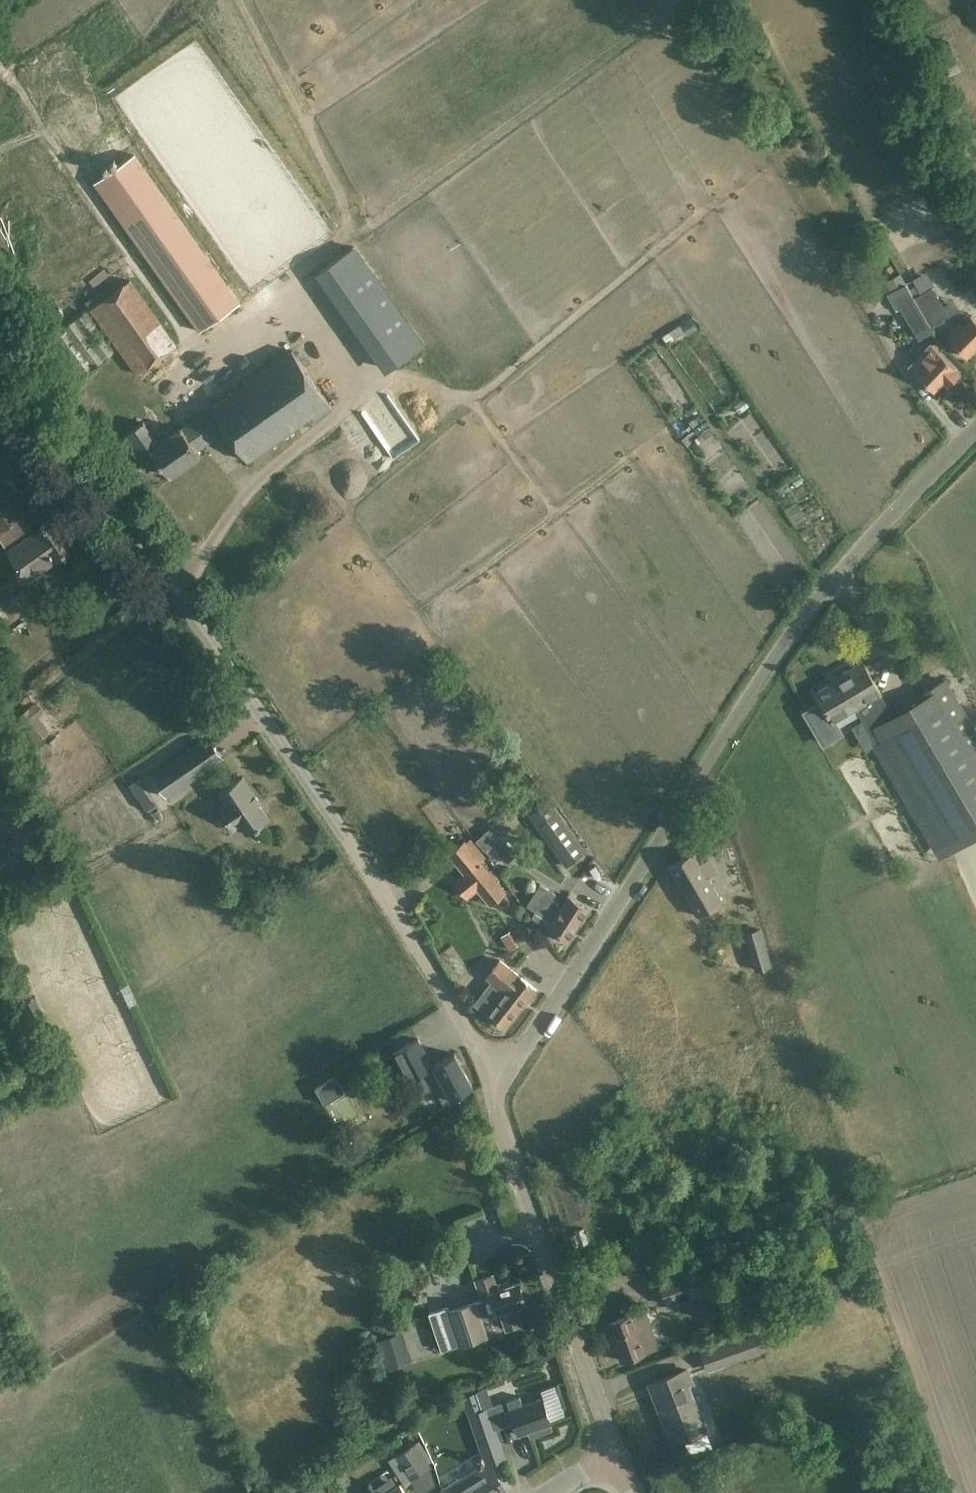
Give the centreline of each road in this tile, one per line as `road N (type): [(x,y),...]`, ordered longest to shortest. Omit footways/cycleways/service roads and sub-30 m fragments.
road 1 (tertiary): [(485,1062),(365,870),(0,344)]
road 2 (unclassified): [(975,412),(825,573),(546,997),(485,1062)]
road 3 (tertiary): [(615,1451),(485,1062)]

